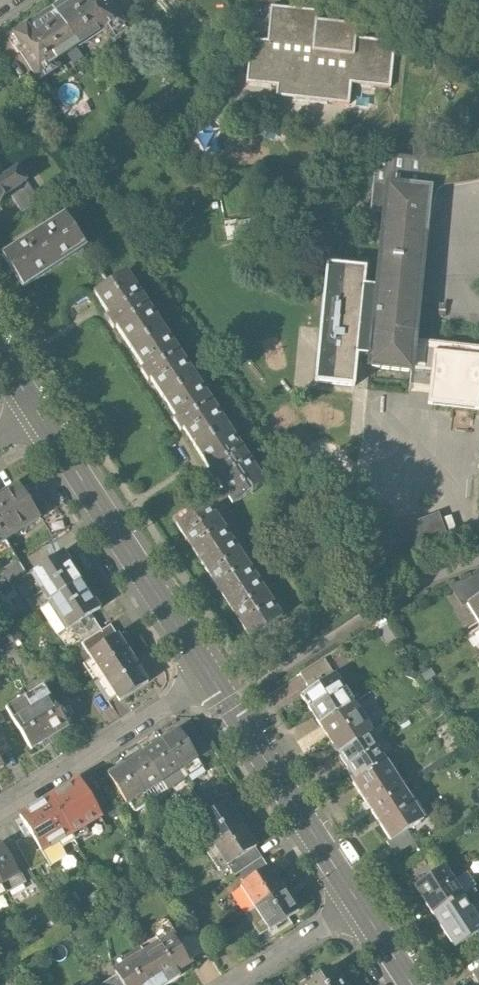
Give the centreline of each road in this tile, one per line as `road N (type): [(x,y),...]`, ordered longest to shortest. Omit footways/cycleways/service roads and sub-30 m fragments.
road 1 (tertiary): [(212,675),(42,416)]
road 2 (tertiary): [(362,904),(212,675)]
road 3 (residential): [(0,802),(212,675)]
road 4 (residential): [(362,904),(229,984)]

